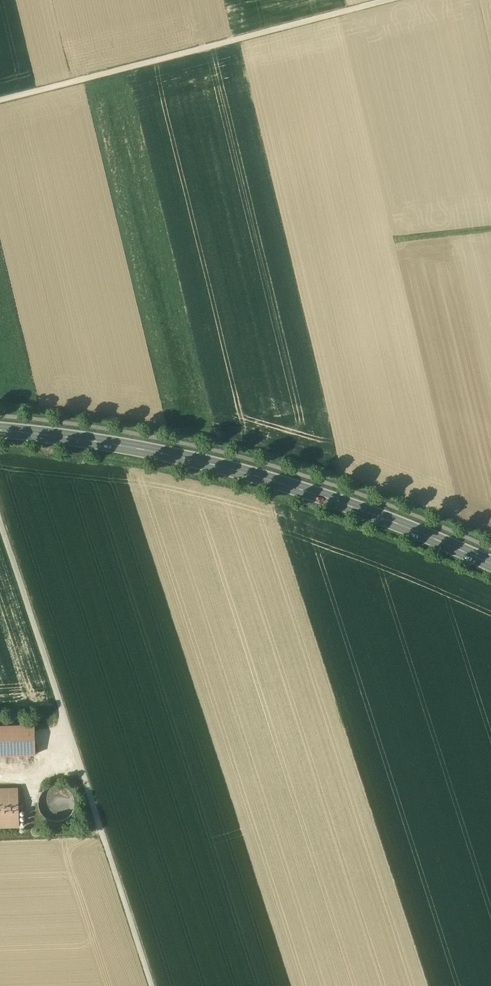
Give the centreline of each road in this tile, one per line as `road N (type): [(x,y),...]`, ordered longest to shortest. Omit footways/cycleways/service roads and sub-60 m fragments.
road 1 (secondary): [(490,565),(265,478),(105,442),(0,430)]
road 2 (track): [(0,522),(152,985)]
road 3 (track): [(385,0),(0,100)]

